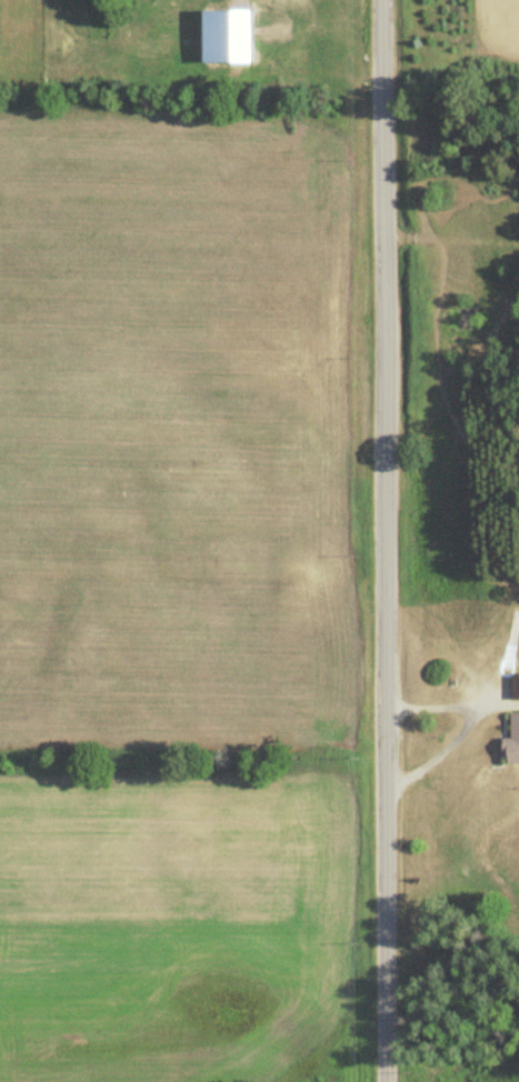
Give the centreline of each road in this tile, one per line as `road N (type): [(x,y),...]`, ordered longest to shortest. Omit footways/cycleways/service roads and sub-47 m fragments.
road 1 (residential): [(389,1081),(382,0)]

